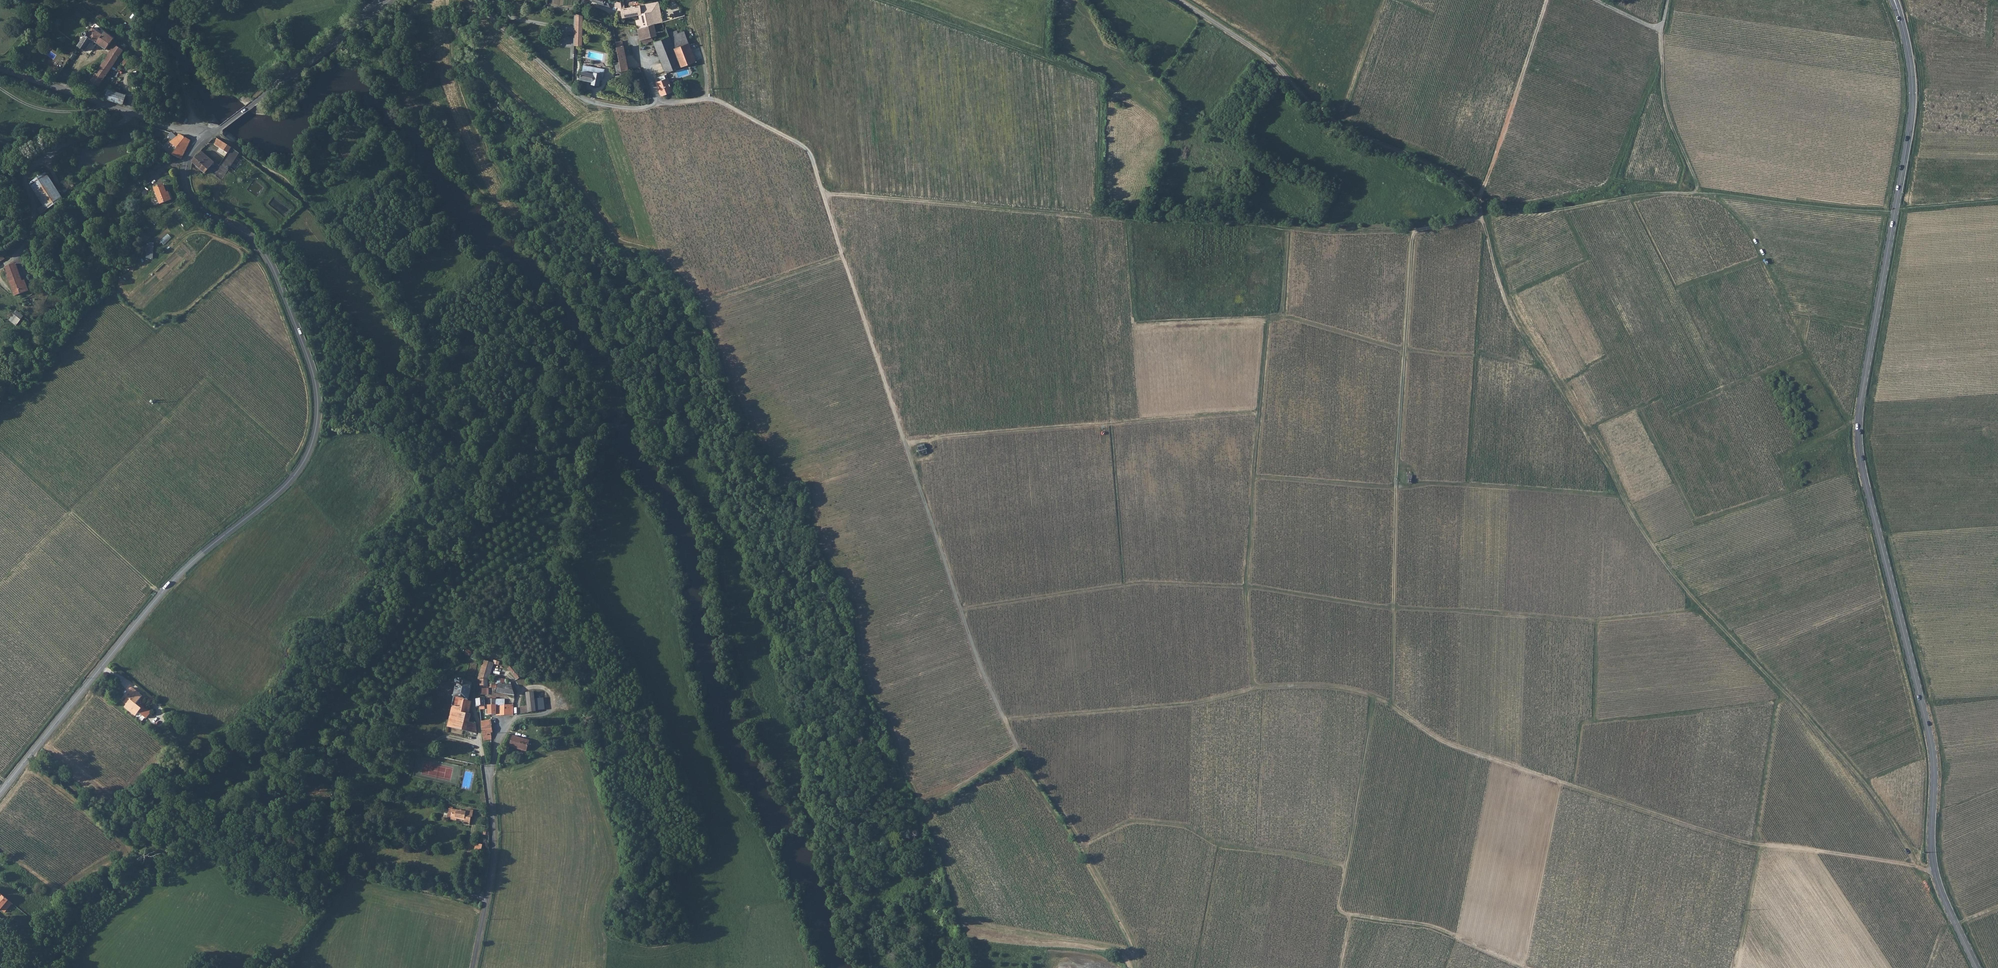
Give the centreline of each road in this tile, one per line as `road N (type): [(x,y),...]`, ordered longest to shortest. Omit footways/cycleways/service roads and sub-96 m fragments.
road 1 (secondary): [(1894,0),(1909,58),(1911,121),(1859,441),(1932,743),(1933,867),(1976,967)]
road 2 (track): [(1934,871),(1744,843),(1444,742),(1357,691),(1280,686),(1202,703),(1004,720)]
road 3 (track): [(609,106),(552,140),(556,151),(612,234),(660,257),(703,302),(747,410),(787,480),(811,478),(822,548),(852,594),(869,678),(928,805)]
road 4 (tertiary): [(202,140),(187,157),(187,191),(204,211),(254,240),(275,271),(314,377),(310,450),(290,482),(160,594),(0,793)]
road 5 (track): [(657,105),(718,102),(808,151),(960,610),(1018,748)]
road 6 (track): [(1480,218),(1513,321),(1636,522),(1688,593),(1863,782),(1917,867)]
road 7 (track): [(1701,607),(1586,621),(1155,582),(960,610)]
road 8 (track): [(1480,218),(1421,230),(1333,232),(822,194)]
road 9 (track): [(1137,958),(968,925),(925,819),(1017,764),(1078,848),(1125,938)]
road 10 (track): [(1125,217),(1133,327),(1292,318),(1409,350),(1479,352),(1547,371)]
road 11 (track): [(1412,230),(1390,707)]
road 12 (track): [(1526,967),(1430,926),(1338,907),(1370,696)]
road 13 (unclassified): [(1178,0),(1269,60),(1336,122),(1452,178),(1476,199),(1480,218)]
road 14 (track): [(1621,495),(1252,477)]
road 15 (track): [(1264,321),(1246,586),(1253,689)]
road 16 (track): [(1258,413),(904,442)]
road 17 (track): [(1344,867),(1221,844),(1172,824),(1125,823),(1081,845)]
road 18 (track): [(1572,786),(1582,723),(1775,702),(1785,693)]
road 19 (track): [(1775,702),(1759,850),(1731,967)]
road 20 (track): [(1018,748),(1131,937),(1136,967)]
road 21 (tertiary): [(388,0),(202,140)]
road 22 (tertiary): [(0,68),(202,140)]
road 23 (track): [(1545,0),(1476,199)]
road 24 (unclassified): [(473,967),(493,859),(489,783)]
road 25 (track): [(1701,196),(1664,106),(1660,28)]
road 26 (track): [(214,131),(281,174),(313,213)]

